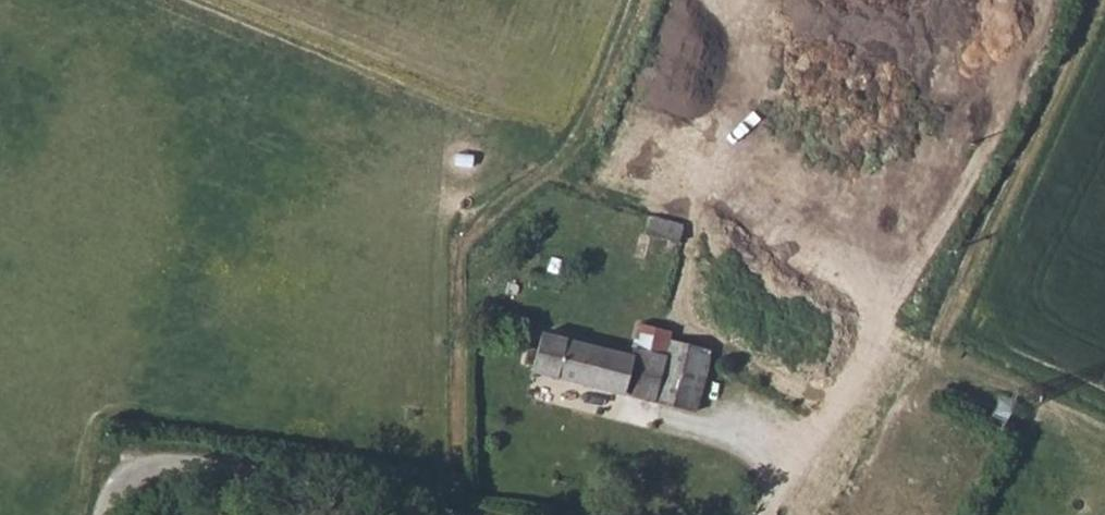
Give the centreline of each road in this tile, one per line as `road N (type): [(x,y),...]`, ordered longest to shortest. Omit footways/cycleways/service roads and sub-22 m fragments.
road 1 (track): [(622,0),(559,159),(468,239),(473,514)]
road 2 (unclassified): [(103,514),(122,477),(151,465),(201,463),(453,514)]
road 3 (track): [(1104,23),(932,357)]

